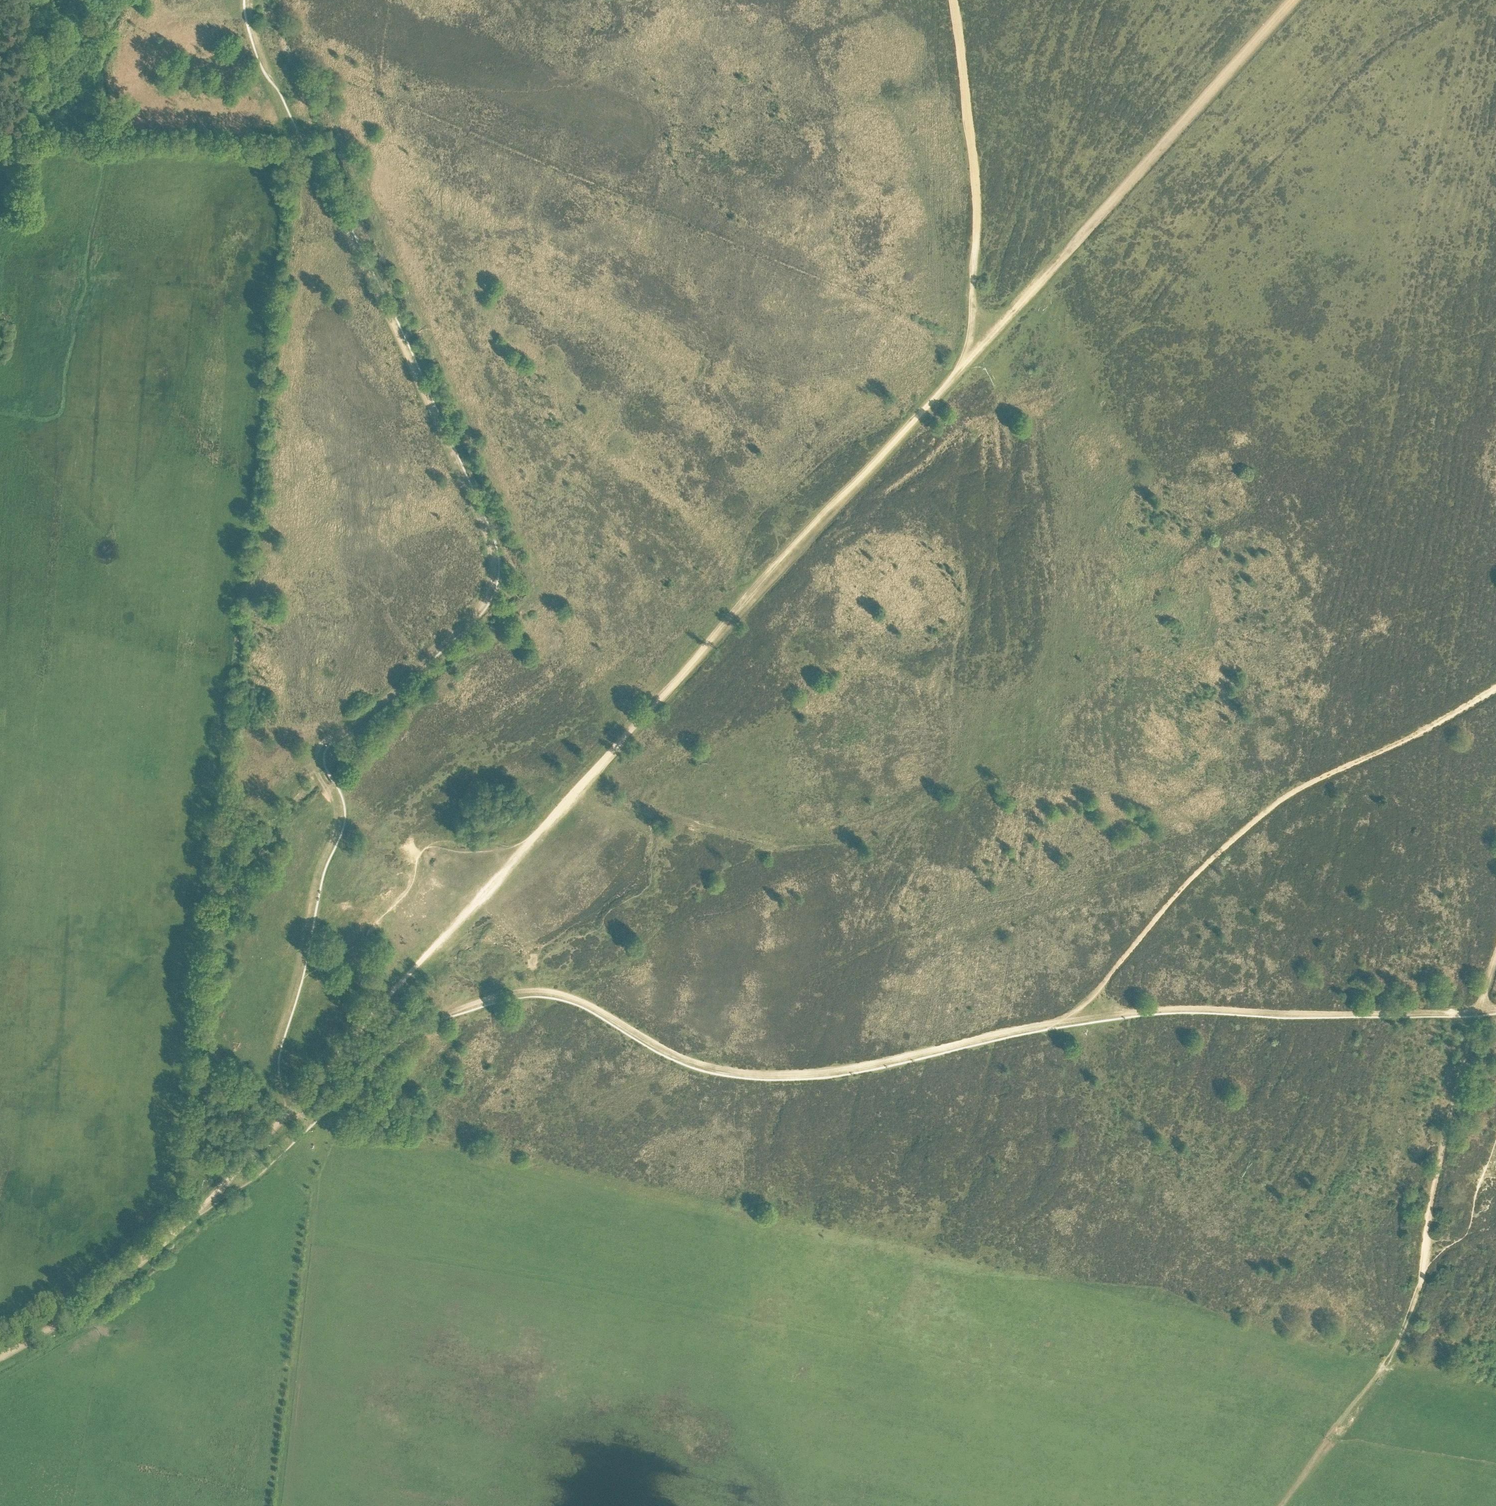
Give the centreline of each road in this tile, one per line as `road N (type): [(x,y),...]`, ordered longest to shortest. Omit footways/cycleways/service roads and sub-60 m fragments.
road 1 (track): [(248,0),(277,98),(398,333),(492,549),(490,588),(476,611),(319,747),(317,765),(339,811),(273,1069),(276,1085),(311,1120)]
road 2 (track): [(311,1120),(406,1031),(527,990),(582,1003),(682,1058),(761,1074),(864,1066),(1128,1012),(1479,1010)]
road 3 (track): [(953,0),(976,189),(966,362),(537,836)]
road 4 (track): [(1495,689),(1282,798),(1198,871),(1064,1026)]
road 5 (track): [(966,362),(1292,0)]
road 6 (track): [(217,1191),(537,836)]
road 7 (track): [(1282,1505),(1389,1362),(1424,1269)]
road 8 (track): [(0,1357),(73,1316),(217,1191)]
road 9 (track): [(1424,1269),(1452,1103),(1479,1010)]

